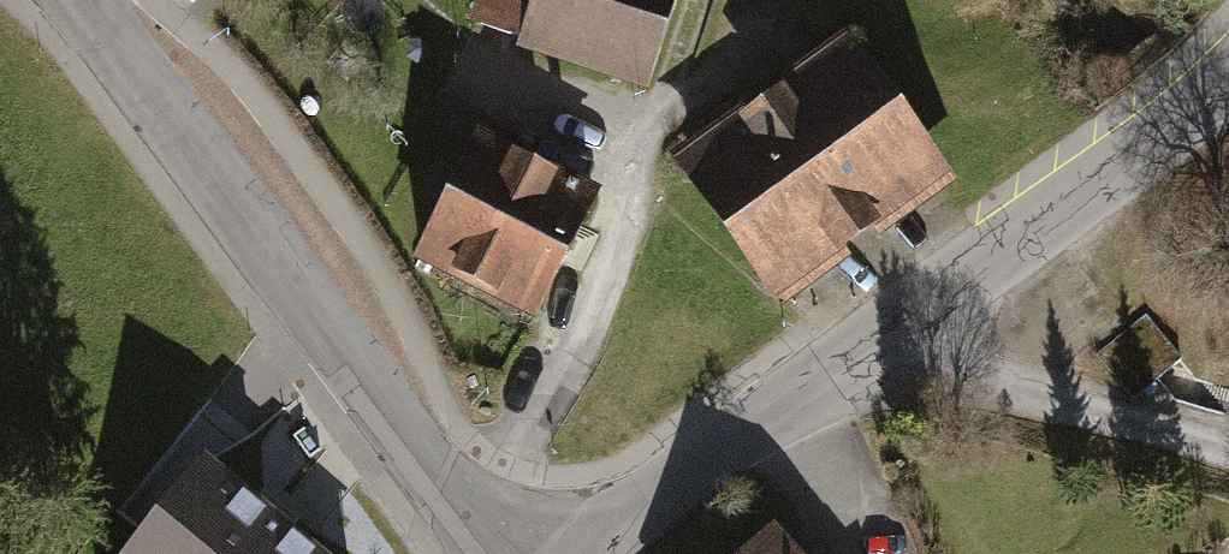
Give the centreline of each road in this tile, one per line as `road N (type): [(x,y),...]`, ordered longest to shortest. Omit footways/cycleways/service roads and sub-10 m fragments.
road 1 (tertiary): [(1228,73),(861,358),(646,509),(604,553)]
road 2 (residential): [(80,0),(468,518),(507,553)]
road 3 (track): [(468,518),(572,353),(697,0)]

